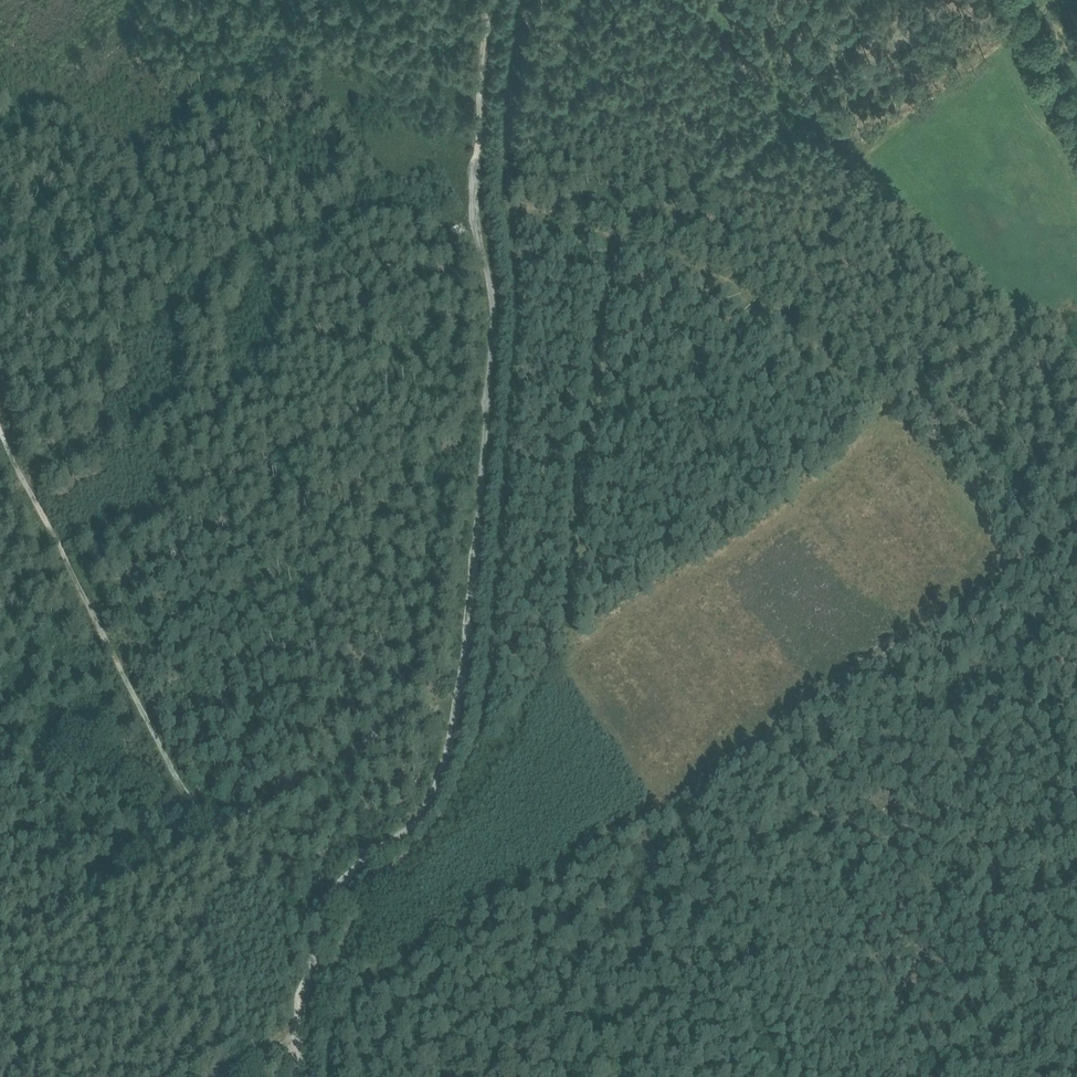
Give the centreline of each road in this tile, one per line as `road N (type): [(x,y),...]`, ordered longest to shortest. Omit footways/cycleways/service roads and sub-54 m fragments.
road 1 (track): [(300,1027),(330,908),(356,868),(418,820),(445,763),(460,697),(497,325),(475,196),(496,0)]

